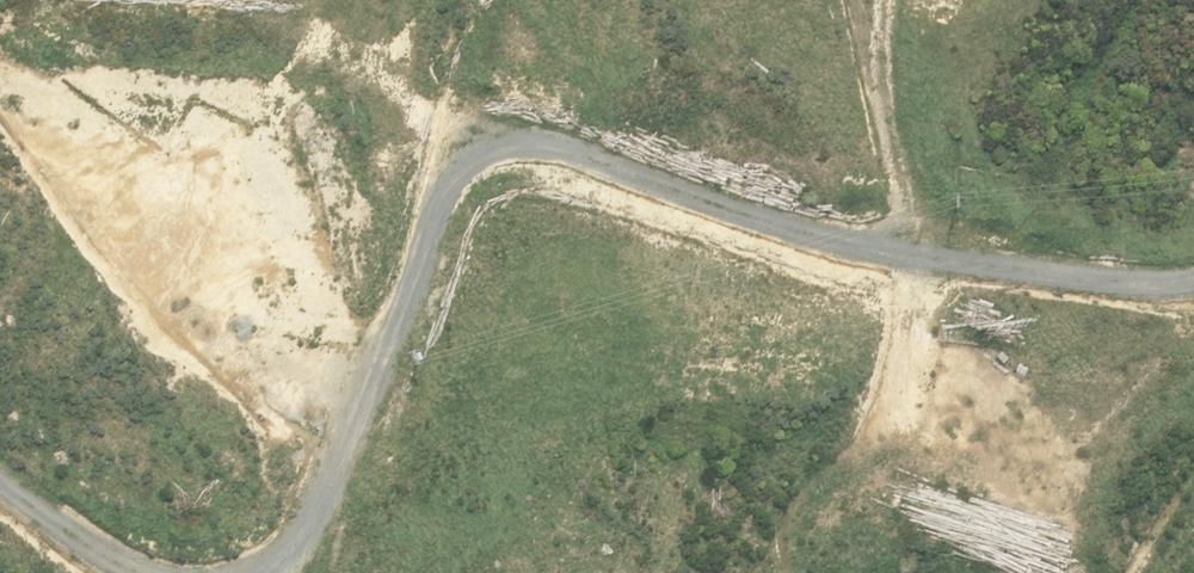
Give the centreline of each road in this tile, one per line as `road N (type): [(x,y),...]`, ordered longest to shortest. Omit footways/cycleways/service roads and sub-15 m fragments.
road 1 (track): [(1193,279),(1035,279),(827,242),(557,146),(485,148),(431,216),(328,495),(253,572)]
road 2 (track): [(947,263),(880,108),(899,0)]
road 3 (track): [(130,572),(68,543),(0,488)]

